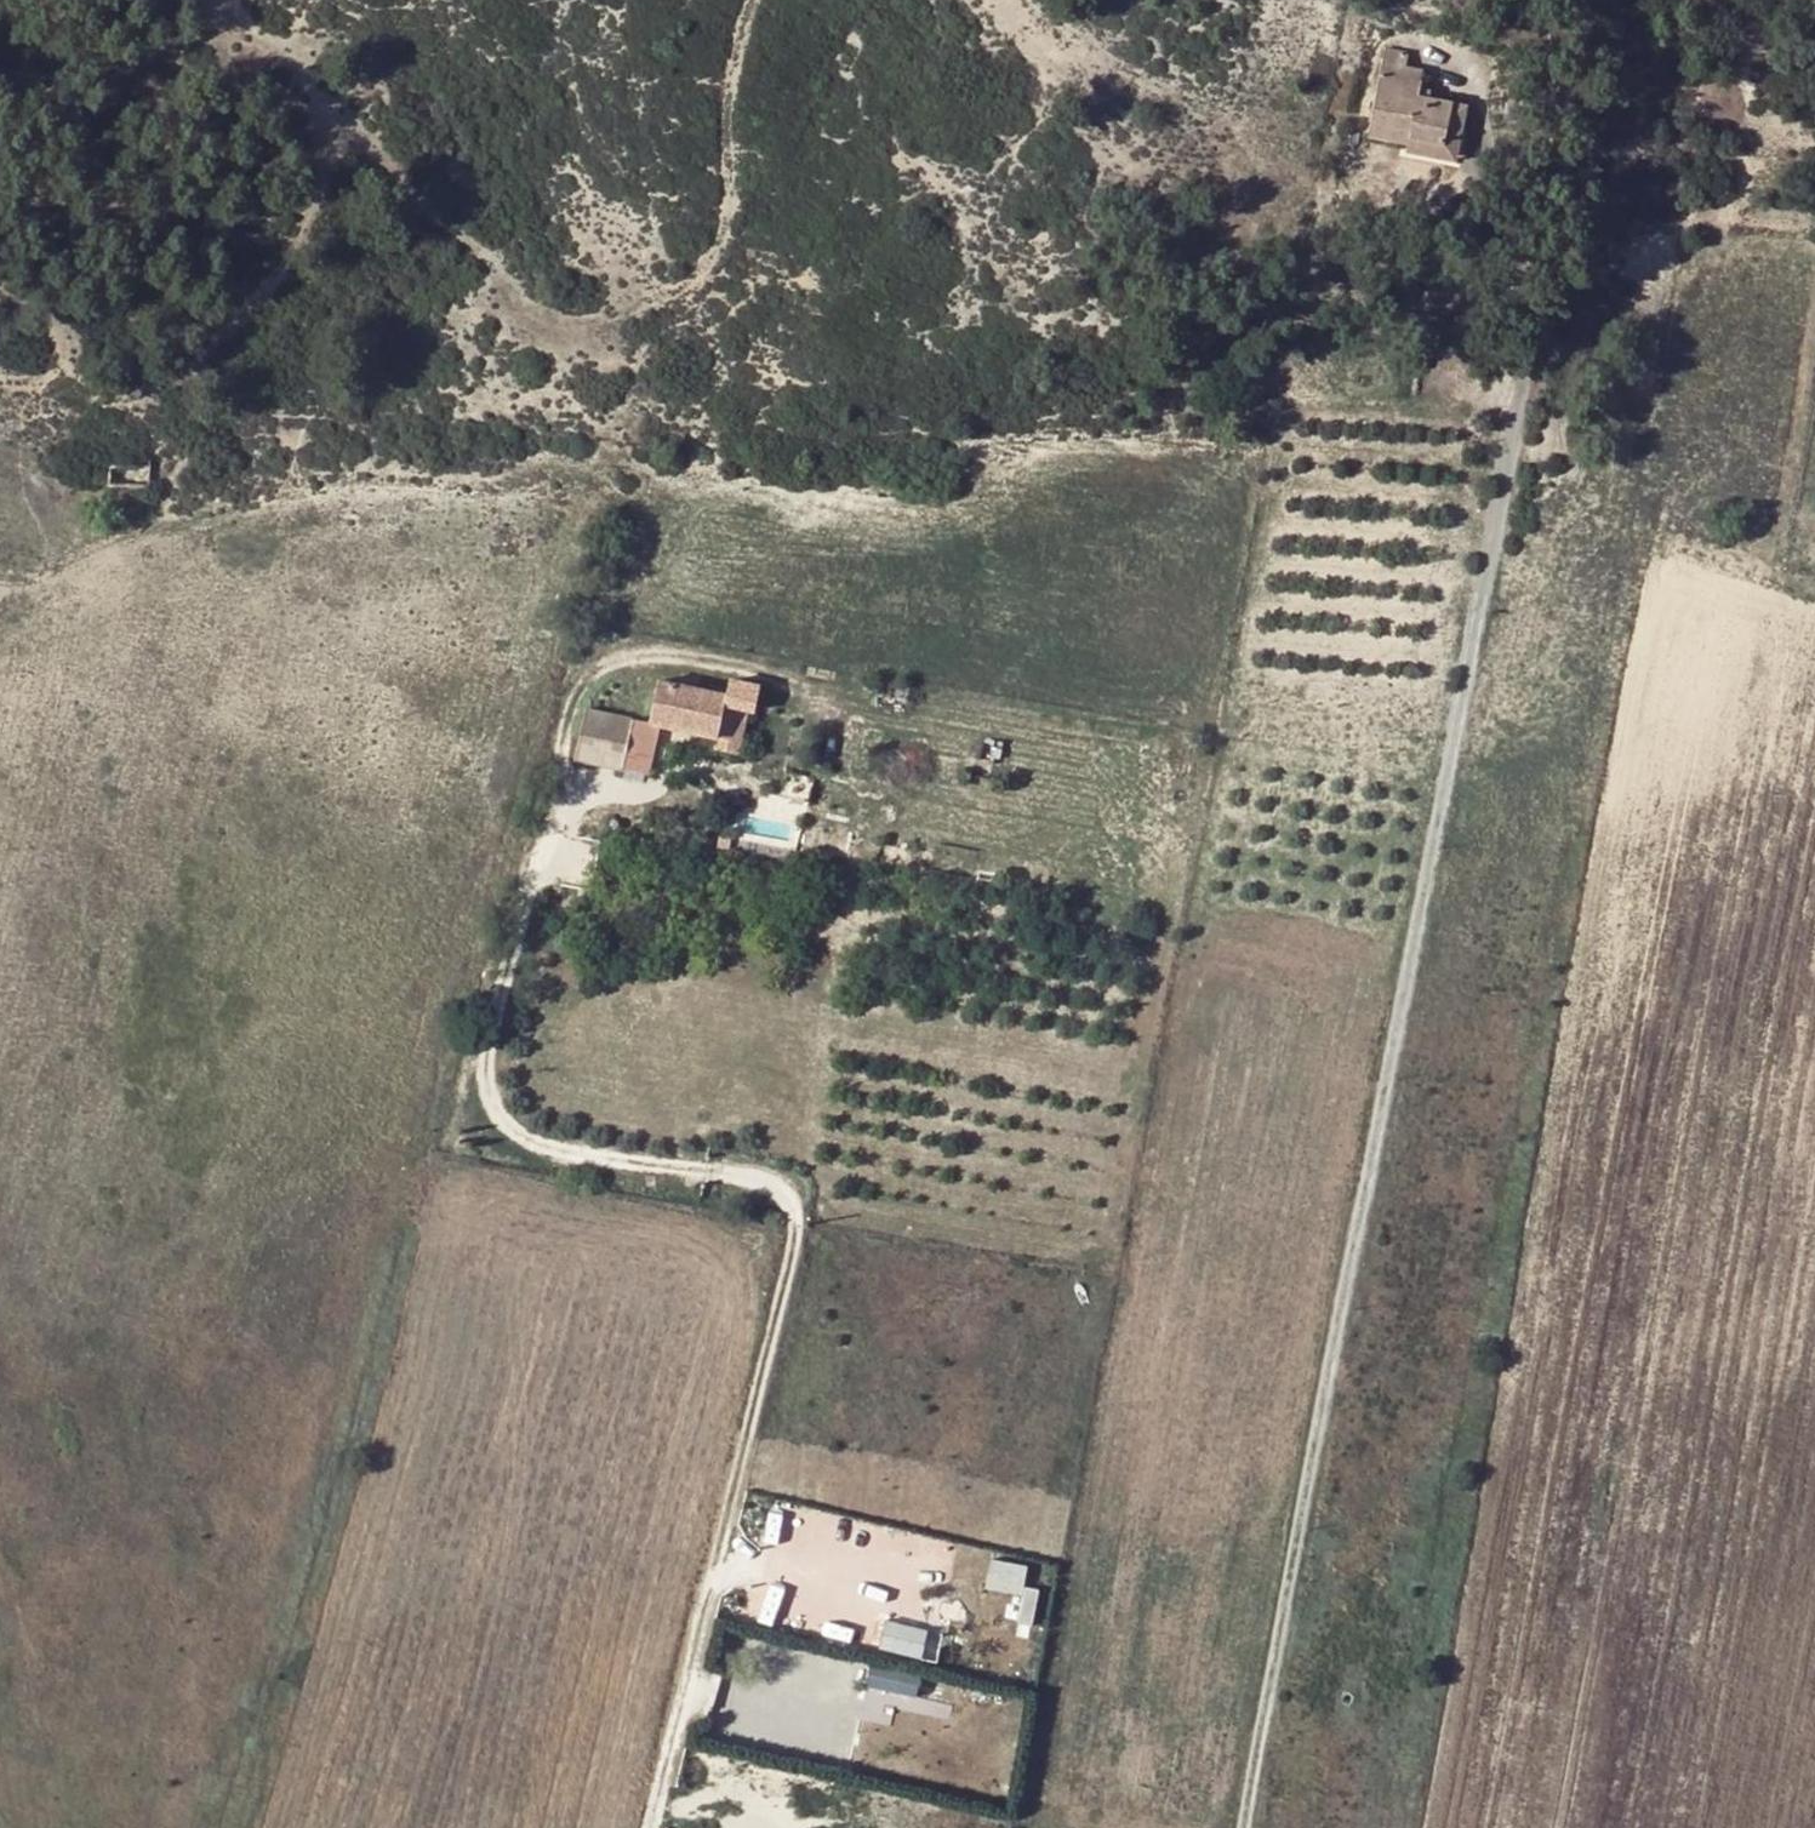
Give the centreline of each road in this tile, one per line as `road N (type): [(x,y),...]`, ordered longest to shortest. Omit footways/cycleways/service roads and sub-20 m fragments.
road 1 (track): [(646,1827),(794,1210),(777,1180),(525,1170),(486,1125),(481,1075),(550,797),(827,836),(844,871),(848,912),(828,1050)]
road 2 (track): [(1240,1827),(1523,323)]
road 3 (track): [(763,0),(734,58),(732,212),(685,289),(627,315),(555,329),(483,268),(369,113),(315,142)]
road 4 (track): [(0,378),(56,376),(126,402),(262,293),(315,142),(206,15),(203,0)]
road 5 (track): [(828,1050),(777,1180)]

